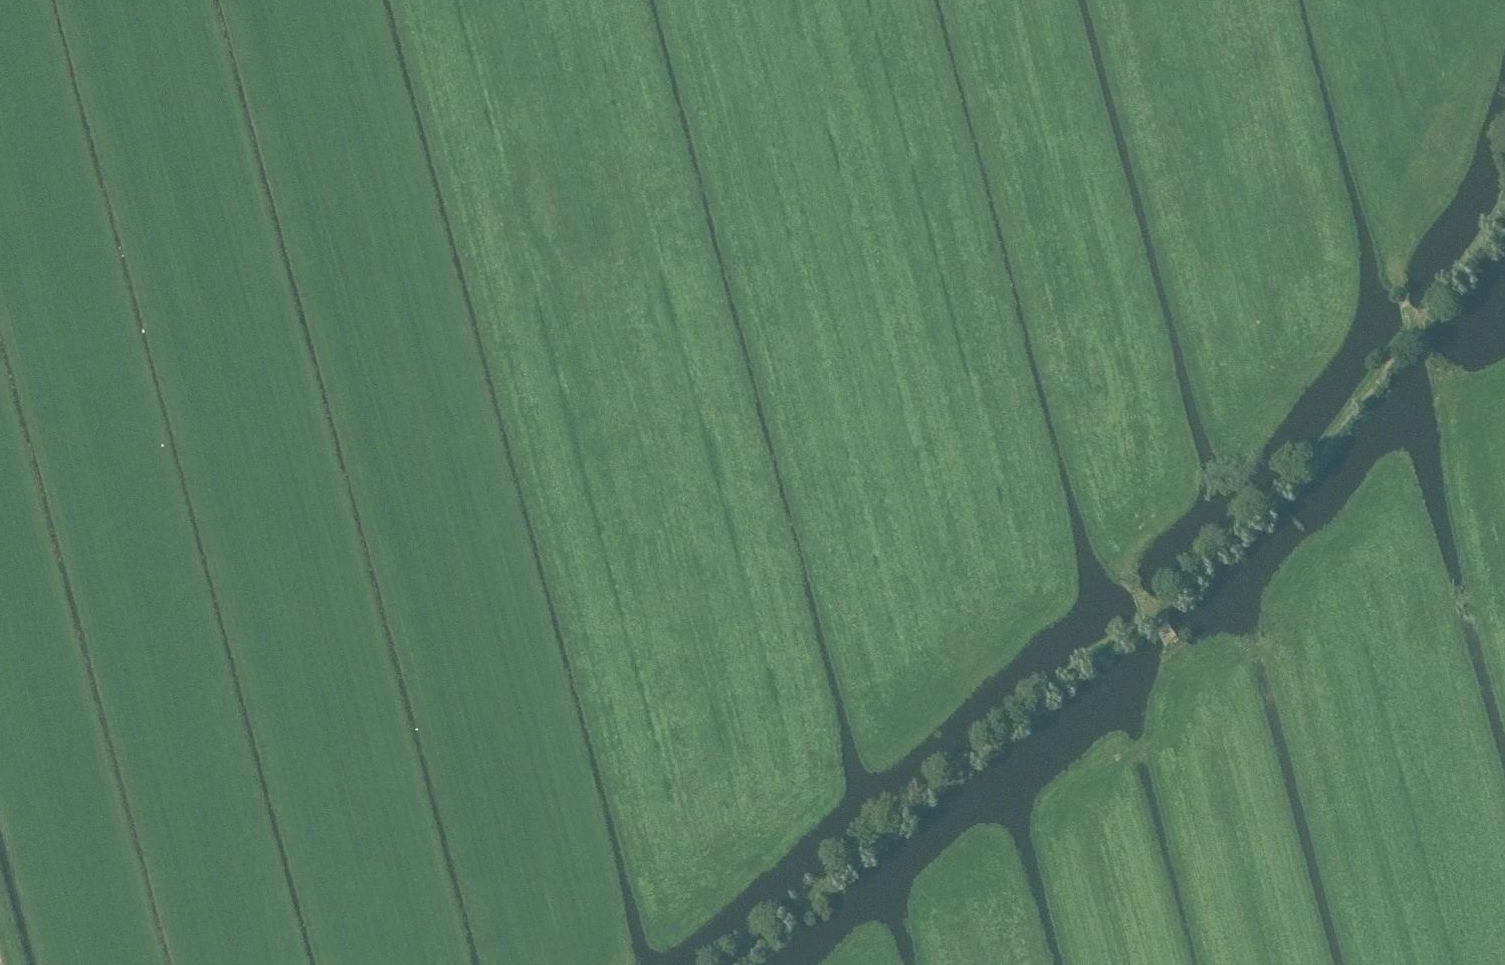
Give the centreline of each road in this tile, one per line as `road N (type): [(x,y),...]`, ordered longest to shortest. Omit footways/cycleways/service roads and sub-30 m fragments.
road 1 (track): [(1504,37),(1464,164),(1400,256),(1397,287),(1412,326)]

